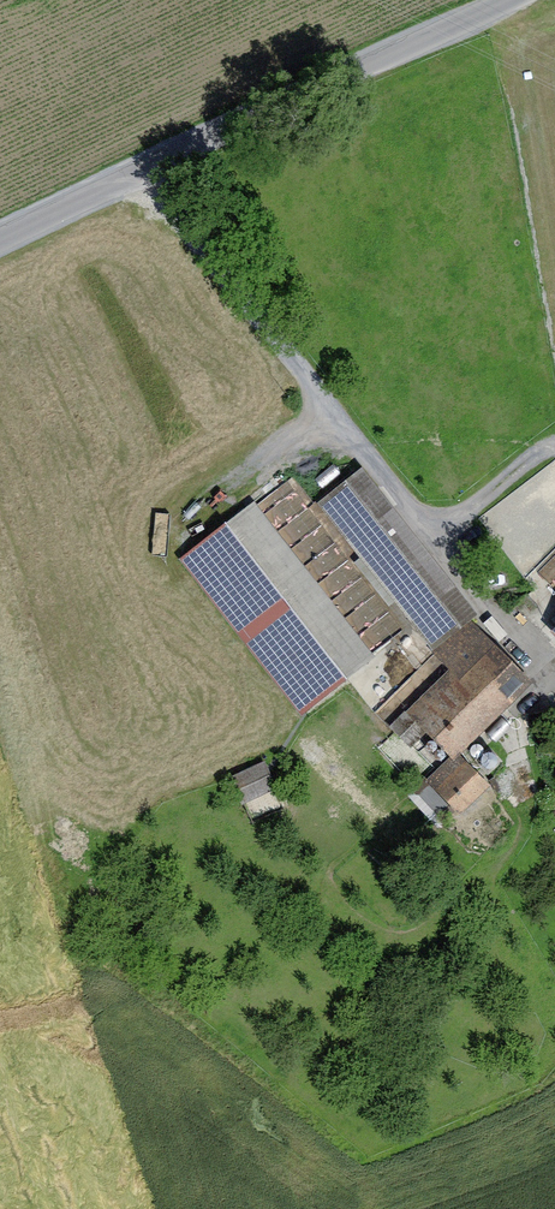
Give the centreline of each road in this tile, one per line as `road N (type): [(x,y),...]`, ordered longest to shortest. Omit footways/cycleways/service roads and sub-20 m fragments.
road 1 (track): [(148,169),(492,605),(528,619)]
road 2 (unclassified): [(508,0),(0,237)]

